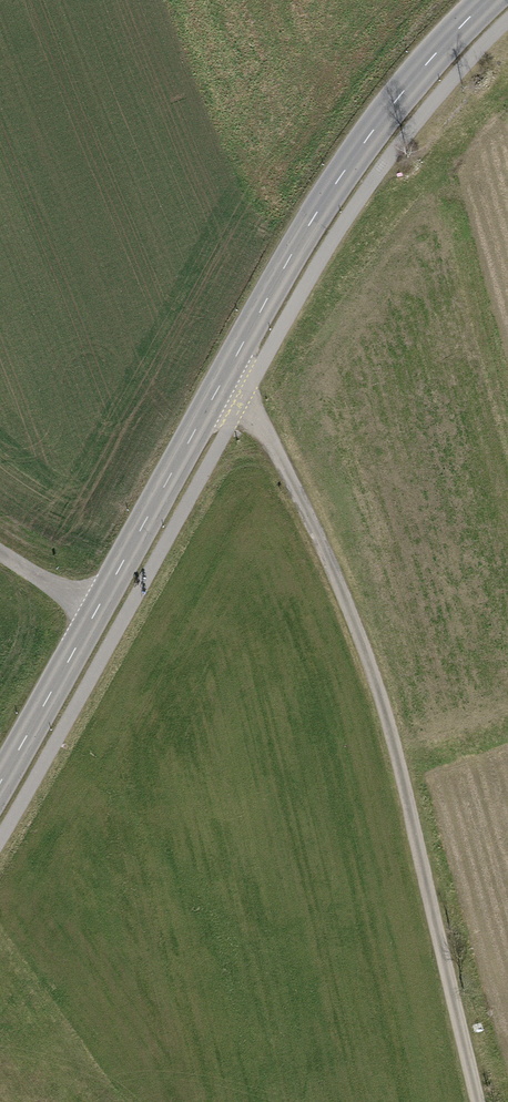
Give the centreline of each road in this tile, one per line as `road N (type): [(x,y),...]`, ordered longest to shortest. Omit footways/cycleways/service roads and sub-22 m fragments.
road 1 (tertiary): [(489,0),(346,168),(0,782)]
road 2 (track): [(223,391),(267,435),(342,586),(405,777),(481,1101)]

